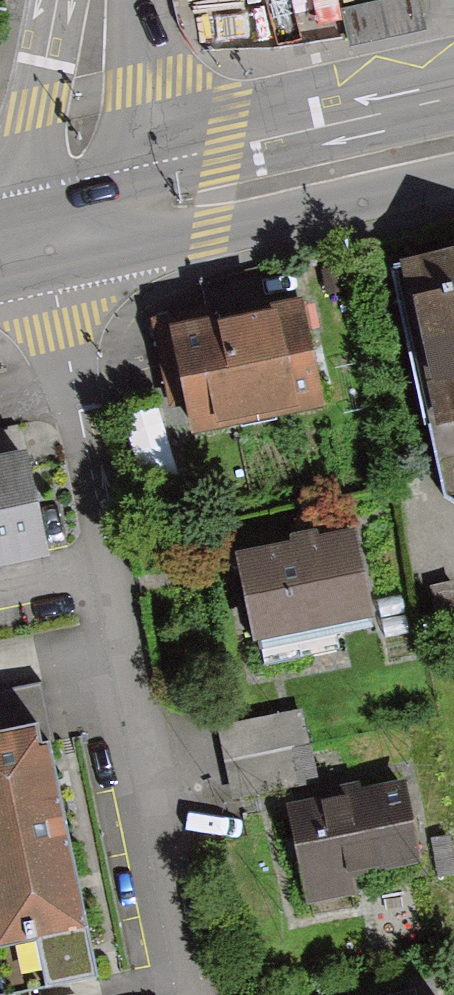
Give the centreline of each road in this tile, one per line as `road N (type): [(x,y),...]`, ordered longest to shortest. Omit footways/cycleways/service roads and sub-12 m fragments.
road 1 (residential): [(196,994),(64,335),(71,237)]
road 2 (secondary): [(453,151),(71,237)]
road 3 (residential): [(71,237),(91,0)]

